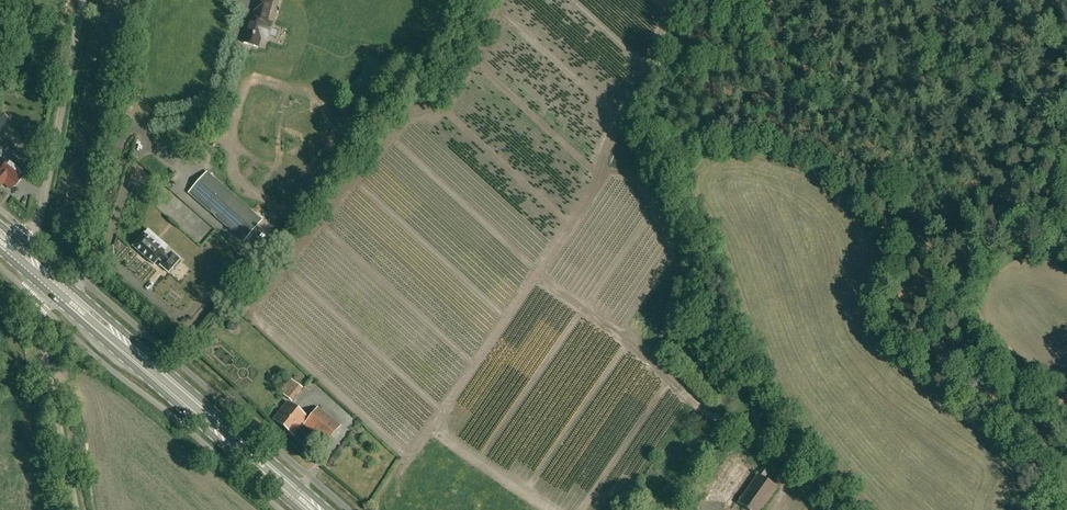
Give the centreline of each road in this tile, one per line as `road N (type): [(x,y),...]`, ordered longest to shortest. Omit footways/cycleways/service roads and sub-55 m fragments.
road 1 (track): [(883,509),(619,316),(552,253),(551,238),(664,0)]
road 2 (primary): [(329,509),(32,252)]
road 3 (primary): [(35,282),(298,509)]
road 4 (unclassified): [(30,235),(41,216),(83,0)]
road 5 (residential): [(76,509),(35,282)]

